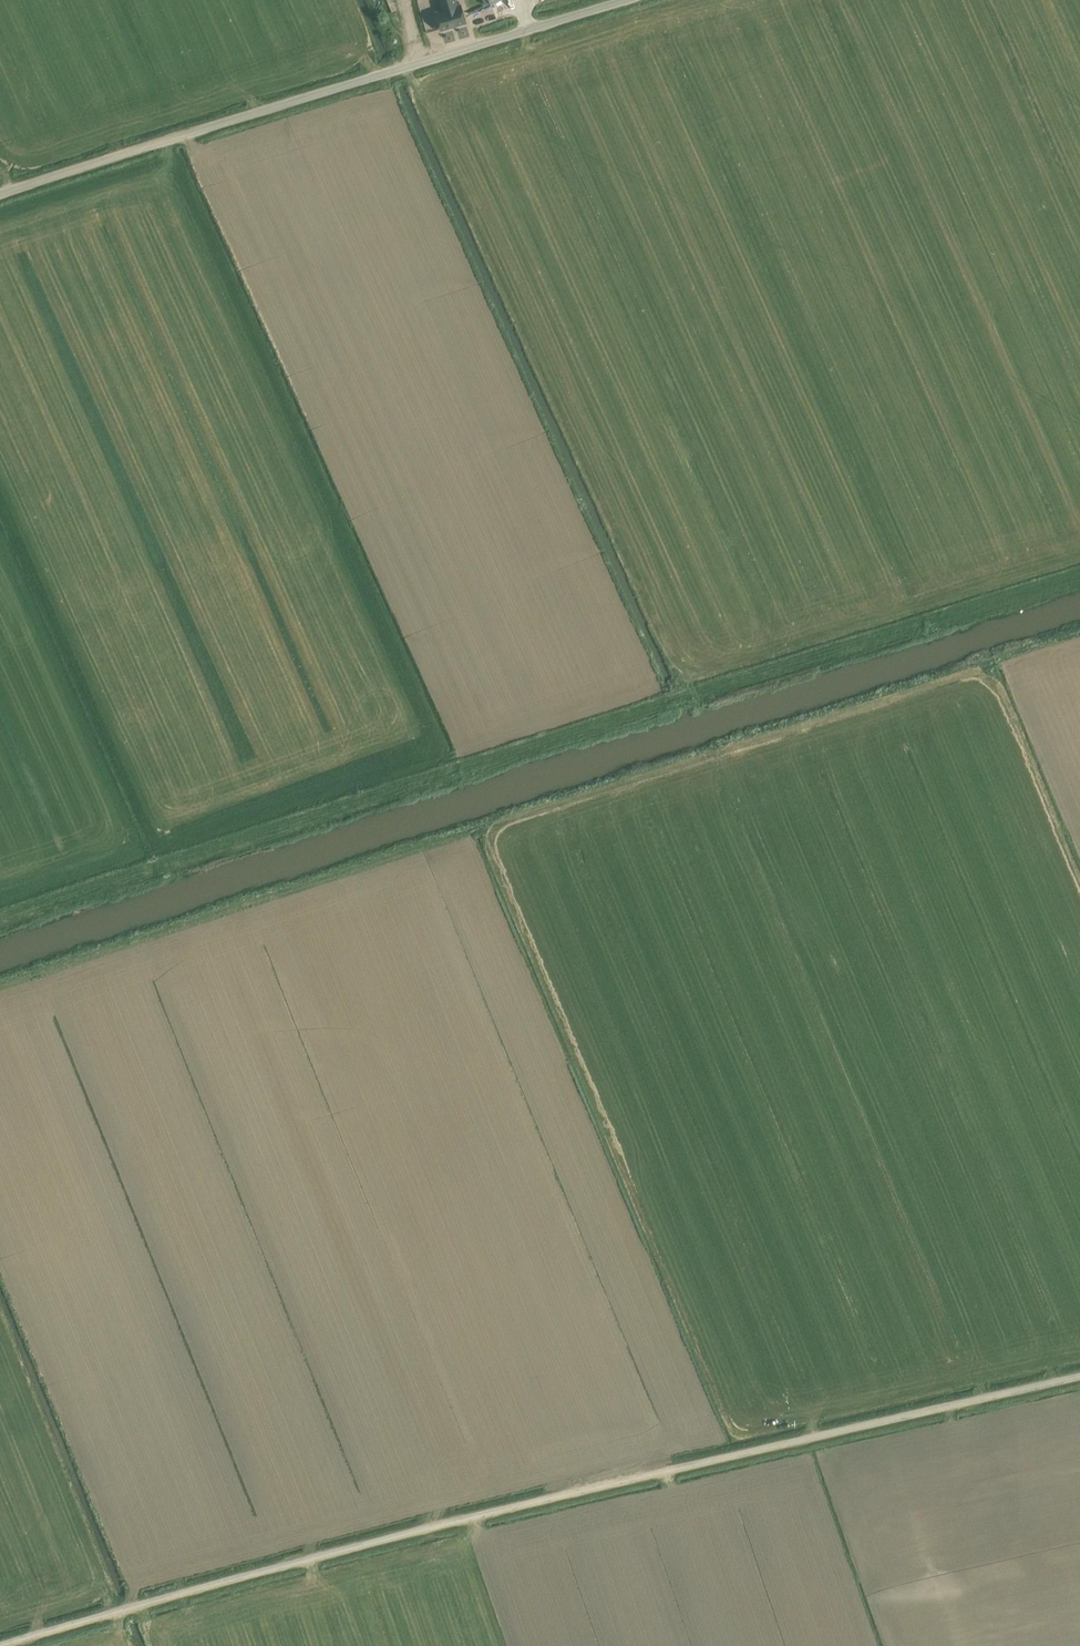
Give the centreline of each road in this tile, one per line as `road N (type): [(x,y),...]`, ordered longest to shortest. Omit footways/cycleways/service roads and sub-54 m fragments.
road 1 (unclassified): [(3,1645),(459,1521),(1079,1377)]
road 2 (unclassified): [(0,195),(631,0)]

